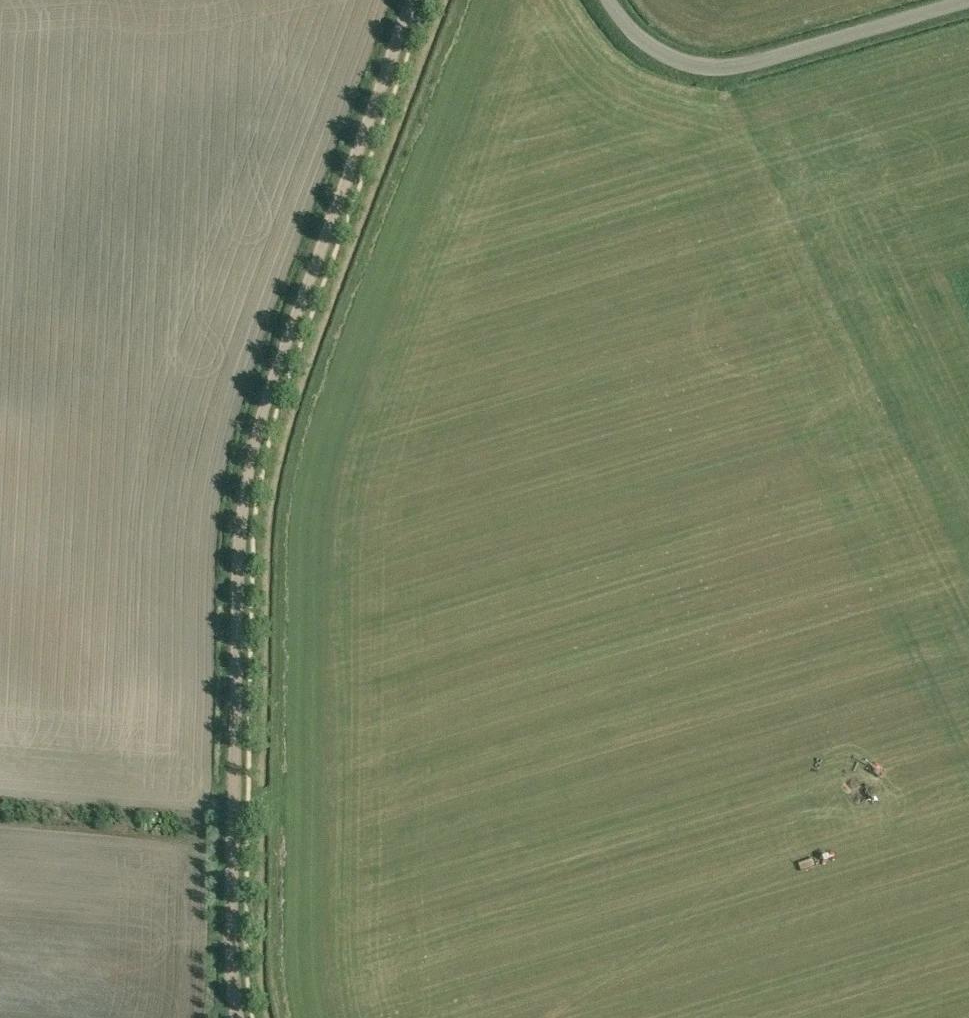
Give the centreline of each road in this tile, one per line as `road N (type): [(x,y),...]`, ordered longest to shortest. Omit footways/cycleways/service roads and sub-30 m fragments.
road 1 (track): [(409,0),(260,410),(243,490),(231,956),(237,1017)]
road 2 (unclassified): [(968,1),(713,68),(653,50),(610,0)]

